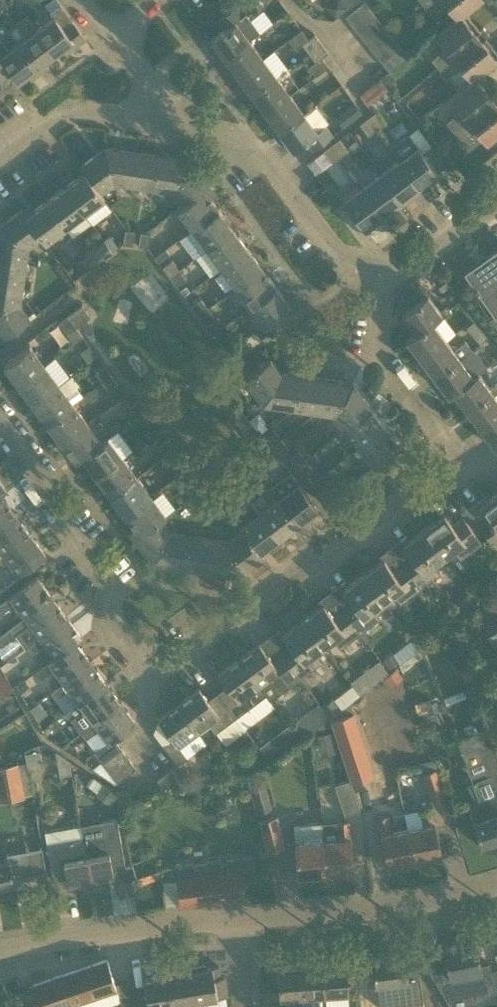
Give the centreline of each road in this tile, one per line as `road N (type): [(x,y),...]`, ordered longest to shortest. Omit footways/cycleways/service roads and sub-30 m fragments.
road 1 (residential): [(154,664),(177,659),(305,561),(330,557),(455,462)]
road 2 (residential): [(0,424),(107,583),(104,610),(140,660),(154,664)]
road 3 (residential): [(387,282),(370,263),(343,258),(236,130),(183,125)]
road 4 (residential): [(237,919),(381,909),(496,884)]
road 5 (residential): [(0,949),(237,919)]
road 6 (residential): [(455,462),(380,356),(387,282)]
road 7 (residential): [(0,162),(60,122),(183,125)]
road 8 (residential): [(387,282),(496,197)]

